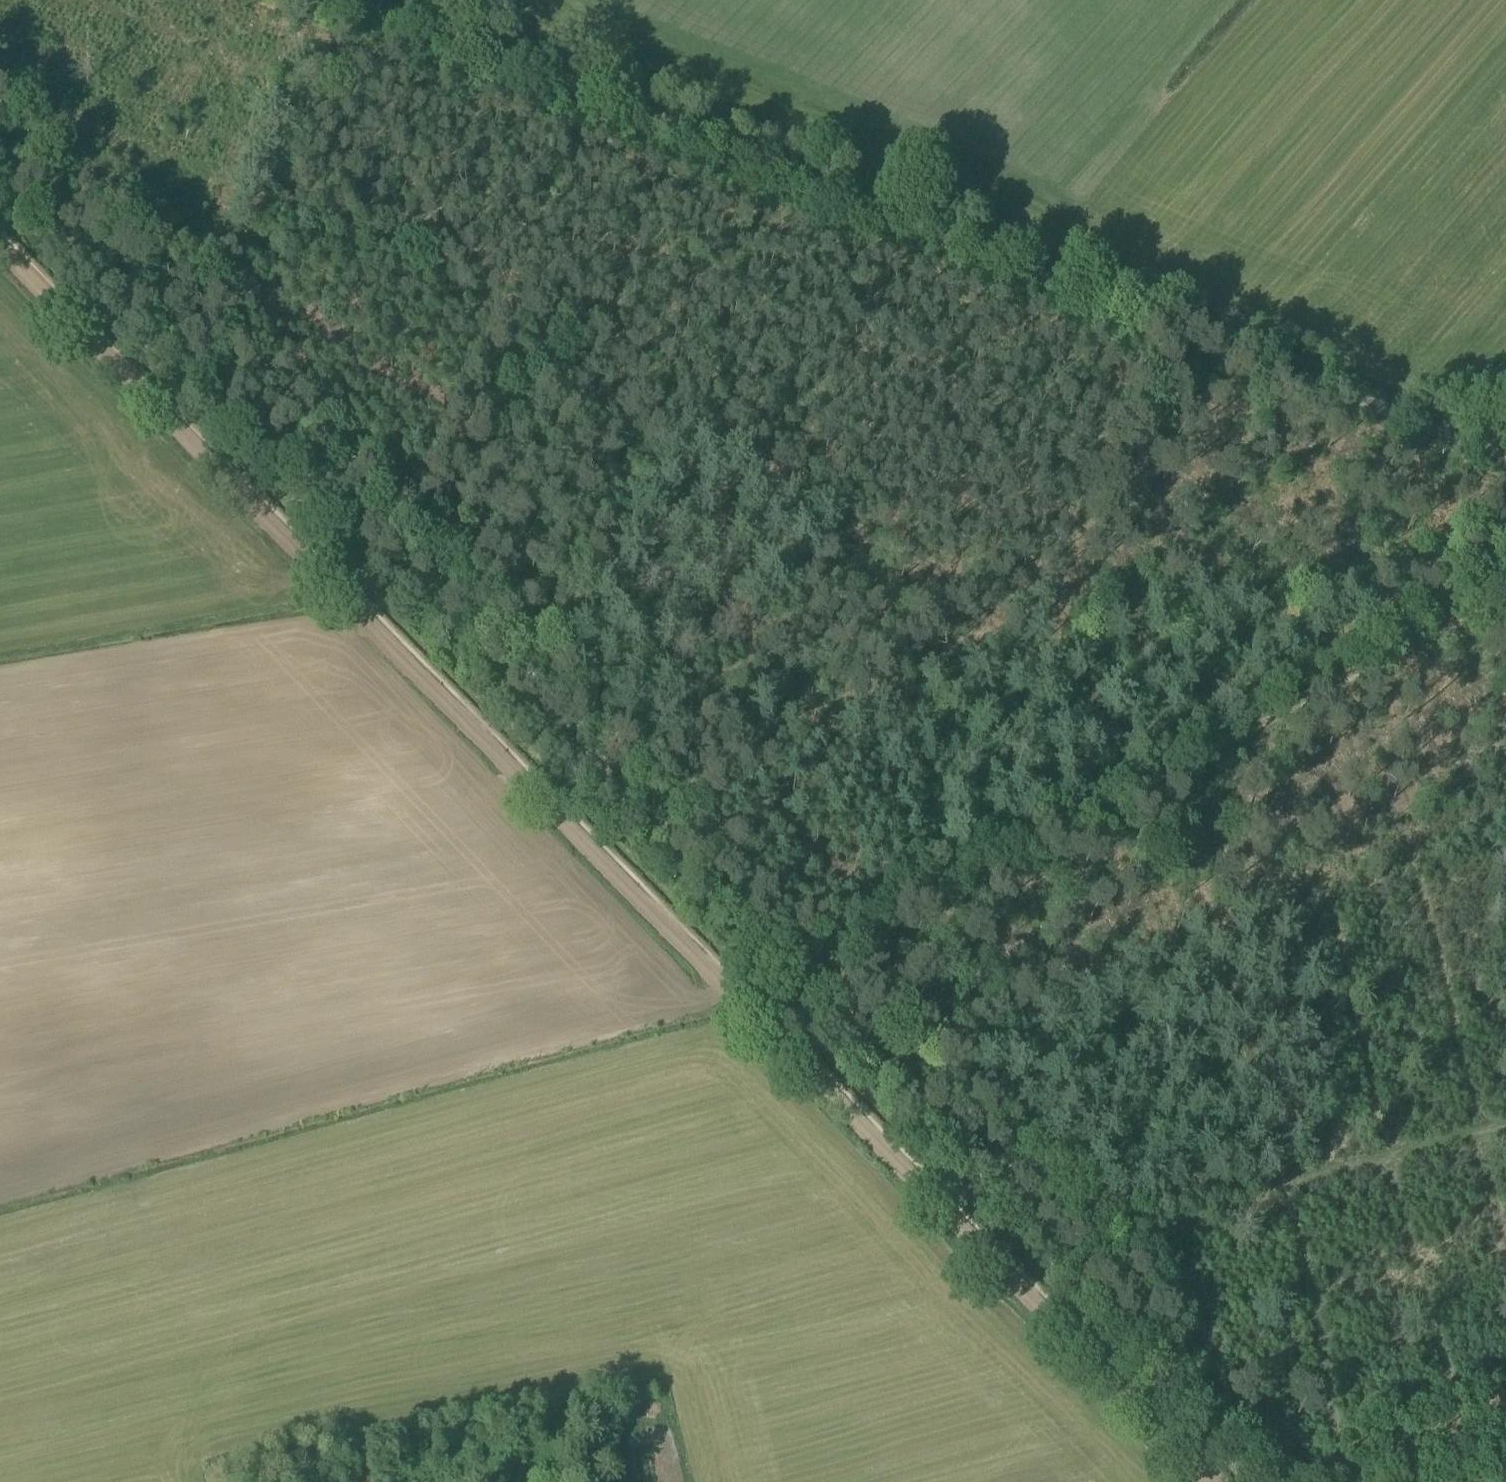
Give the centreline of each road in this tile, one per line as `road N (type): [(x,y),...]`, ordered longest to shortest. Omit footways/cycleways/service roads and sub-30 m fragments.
road 1 (track): [(1505,455),(431,0)]
road 2 (track): [(0,257),(729,994)]
road 3 (track): [(783,967),(1505,596)]
road 4 (track): [(729,994),(1208,1481)]

